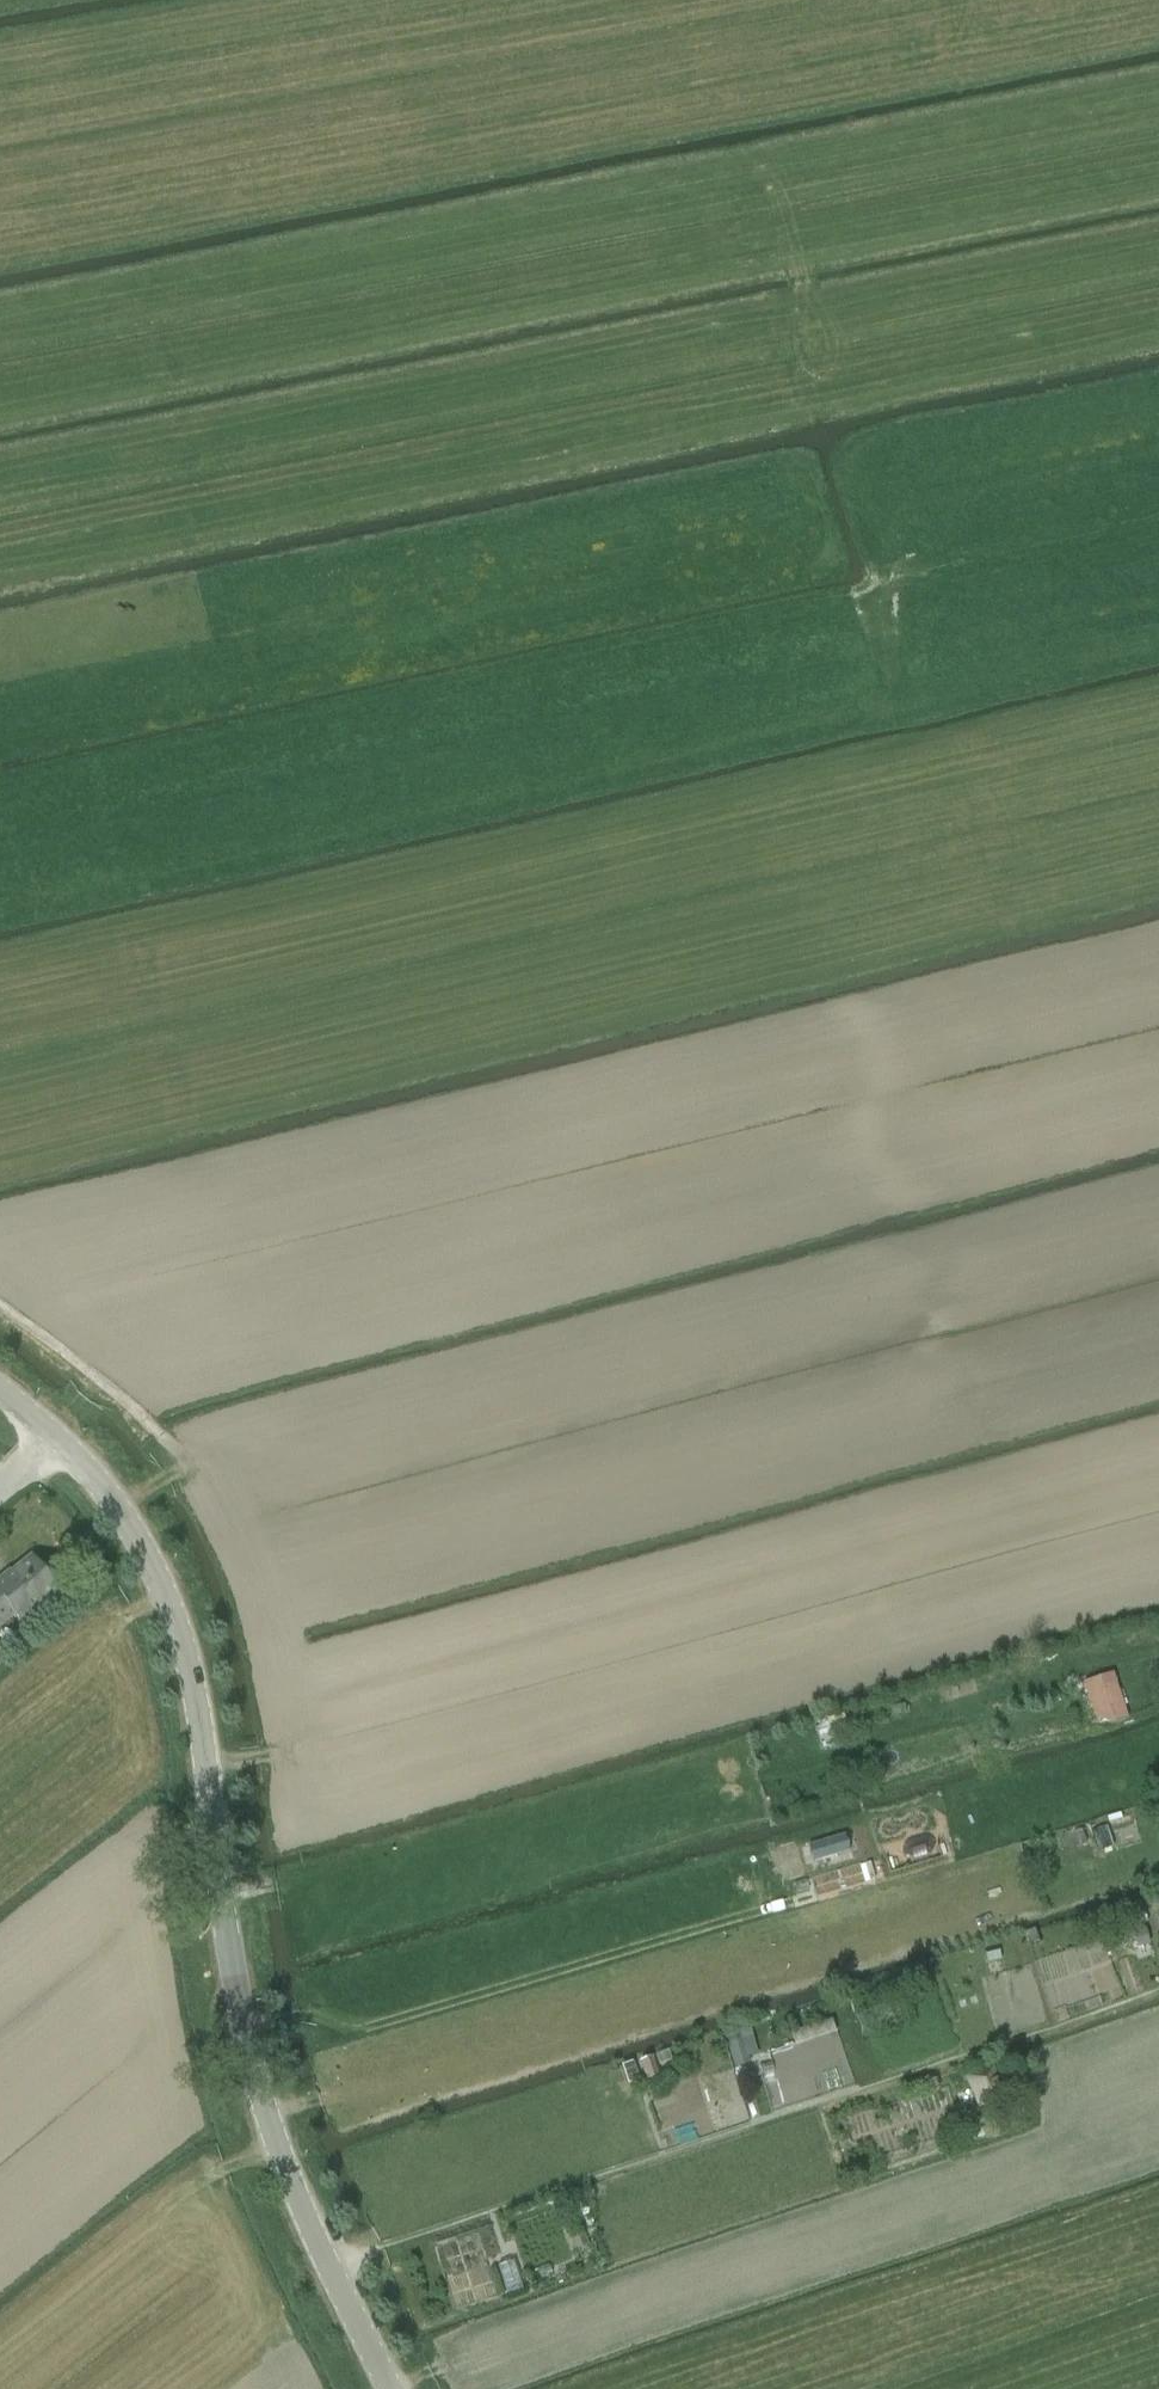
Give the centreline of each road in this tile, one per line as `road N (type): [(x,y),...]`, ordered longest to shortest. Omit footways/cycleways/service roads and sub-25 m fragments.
road 1 (tertiary): [(393,2388),(292,2185),(258,2091),(228,1929),(213,1742),(175,1592),(82,1453),(0,1393)]

